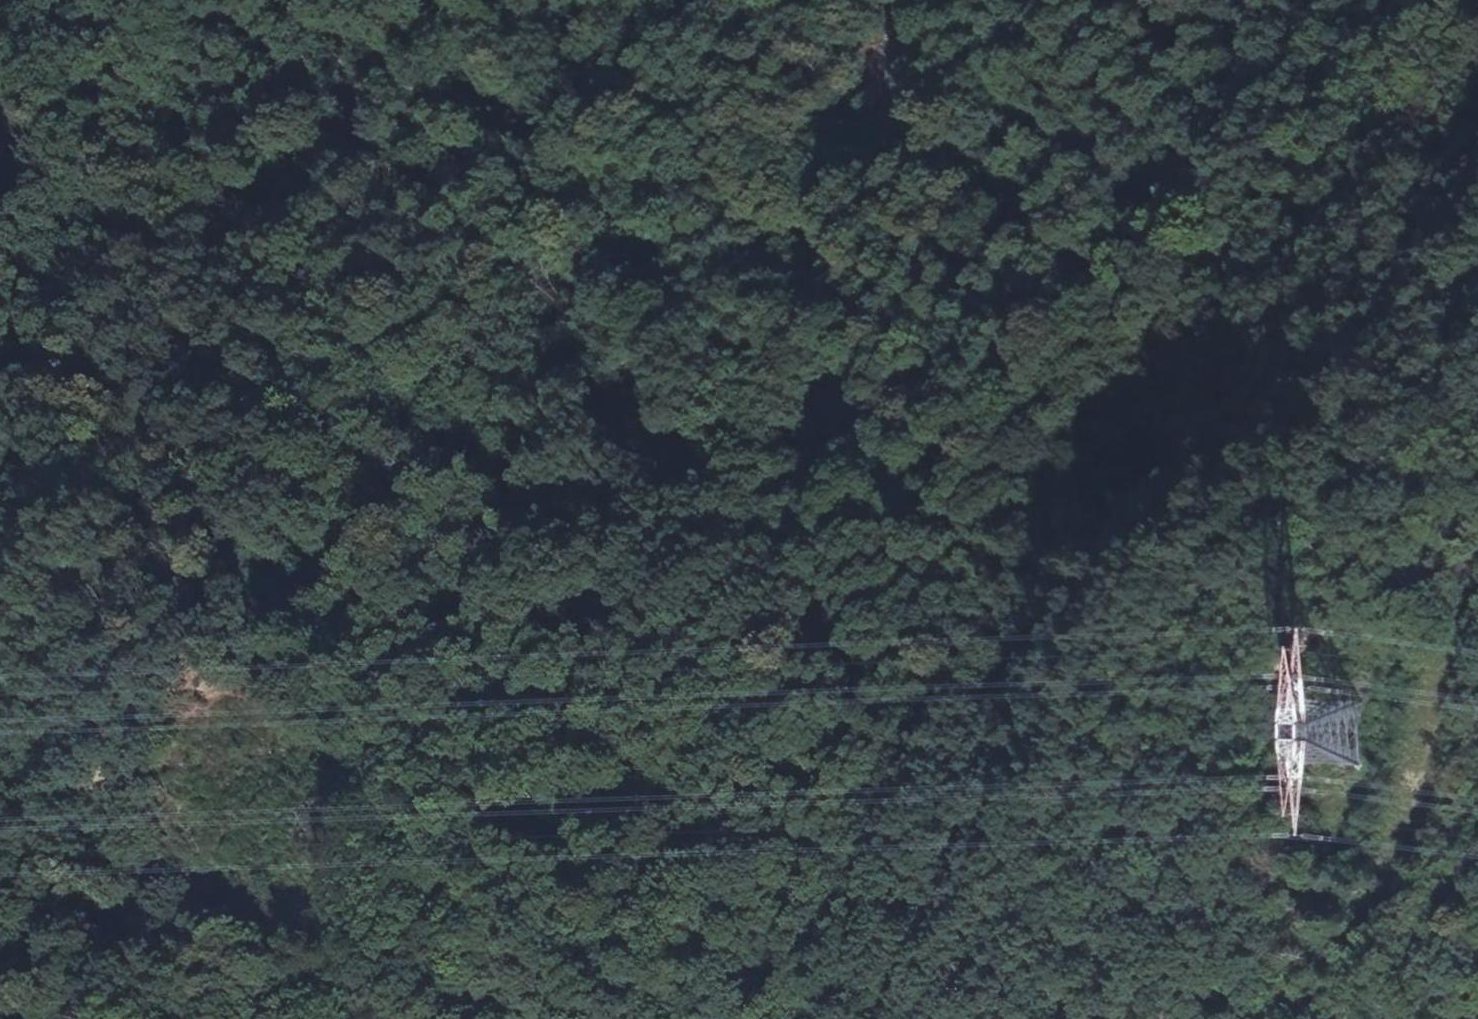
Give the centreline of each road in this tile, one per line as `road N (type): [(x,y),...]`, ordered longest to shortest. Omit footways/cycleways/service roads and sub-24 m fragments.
road 1 (track): [(1477,468),(1452,495),(1364,543),(1328,609),(1239,693),(1202,742),(1105,923),(1086,1018)]
road 2 (track): [(0,51),(207,20),(285,70),(440,90),(554,0)]
road 3 (track): [(1417,720),(1477,581)]

